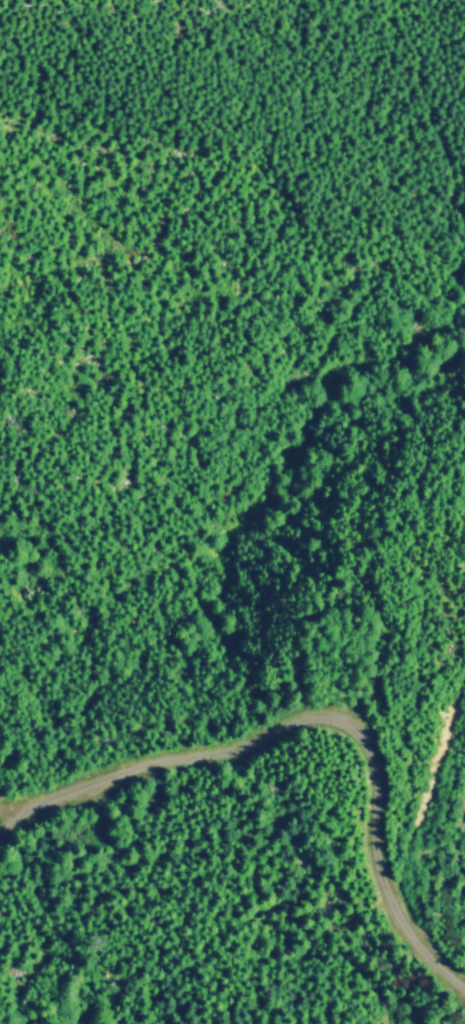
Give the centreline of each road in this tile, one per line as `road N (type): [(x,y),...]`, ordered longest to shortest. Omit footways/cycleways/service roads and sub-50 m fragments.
road 1 (track): [(464,983),(399,905),(381,846),(384,775),(370,743),(335,718),(309,719),(227,753),(181,757),(44,800),(13,815),(0,838)]
road 2 (track): [(464,731),(416,872),(441,959)]

